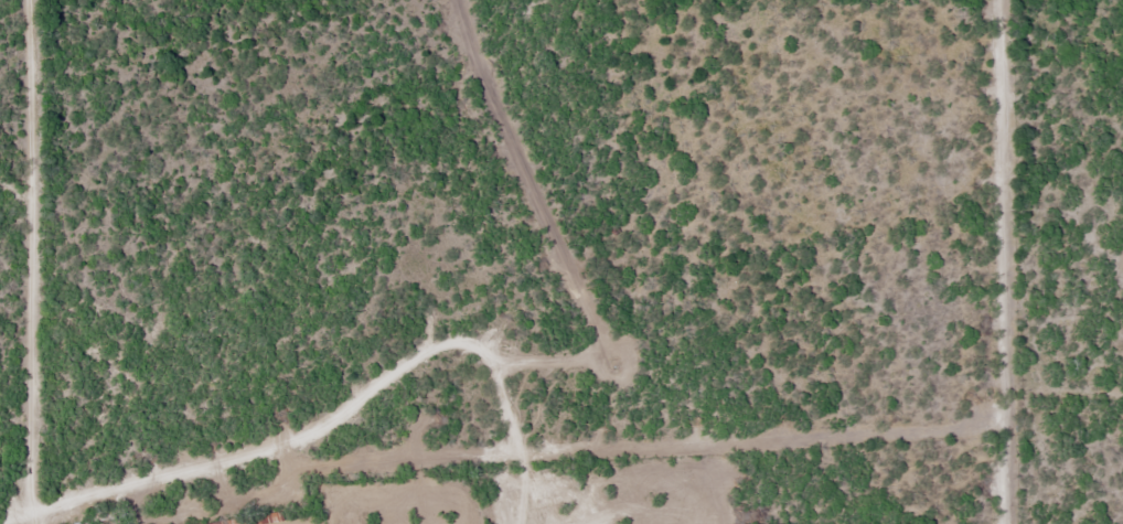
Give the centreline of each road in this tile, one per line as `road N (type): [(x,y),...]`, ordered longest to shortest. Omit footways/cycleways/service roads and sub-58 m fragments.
road 1 (track): [(36,523),(32,0)]

